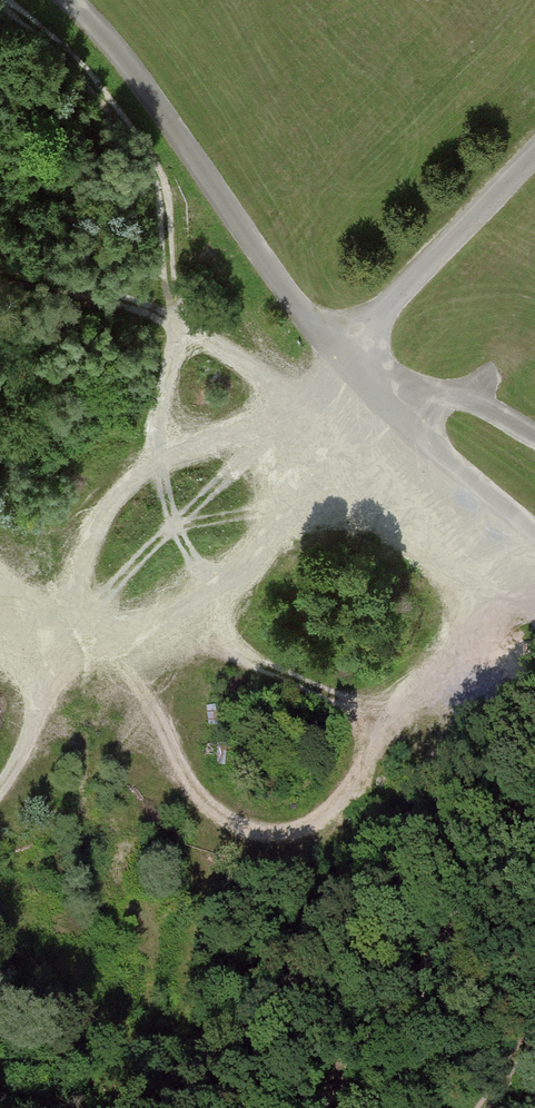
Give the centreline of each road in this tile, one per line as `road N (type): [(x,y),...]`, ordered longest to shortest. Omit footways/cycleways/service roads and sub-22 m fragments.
road 1 (track): [(0,577),(31,615),(146,698),(188,784),(245,832),(297,835),(332,812),(534,534)]
road 2 (track): [(0,789),(40,706),(89,657),(204,608),(386,403)]
road 3 (track): [(294,392),(182,333),(158,176),(109,100),(0,5)]
road 4 (track): [(338,361),(117,50),(67,0)]
road 5 (track): [(0,624),(31,615),(68,585),(120,495),(338,361)]
road 6 (track): [(534,816),(318,1107)]
road 7 (track): [(166,462),(157,443),(182,333),(74,291),(0,281)]
road 8 (track): [(534,157),(338,361)]
road 9 (track): [(338,361),(534,531)]
road 10 (track): [(0,914),(48,977),(122,1035),(167,1107)]
road 11 (track): [(534,441),(474,406),(338,361)]

